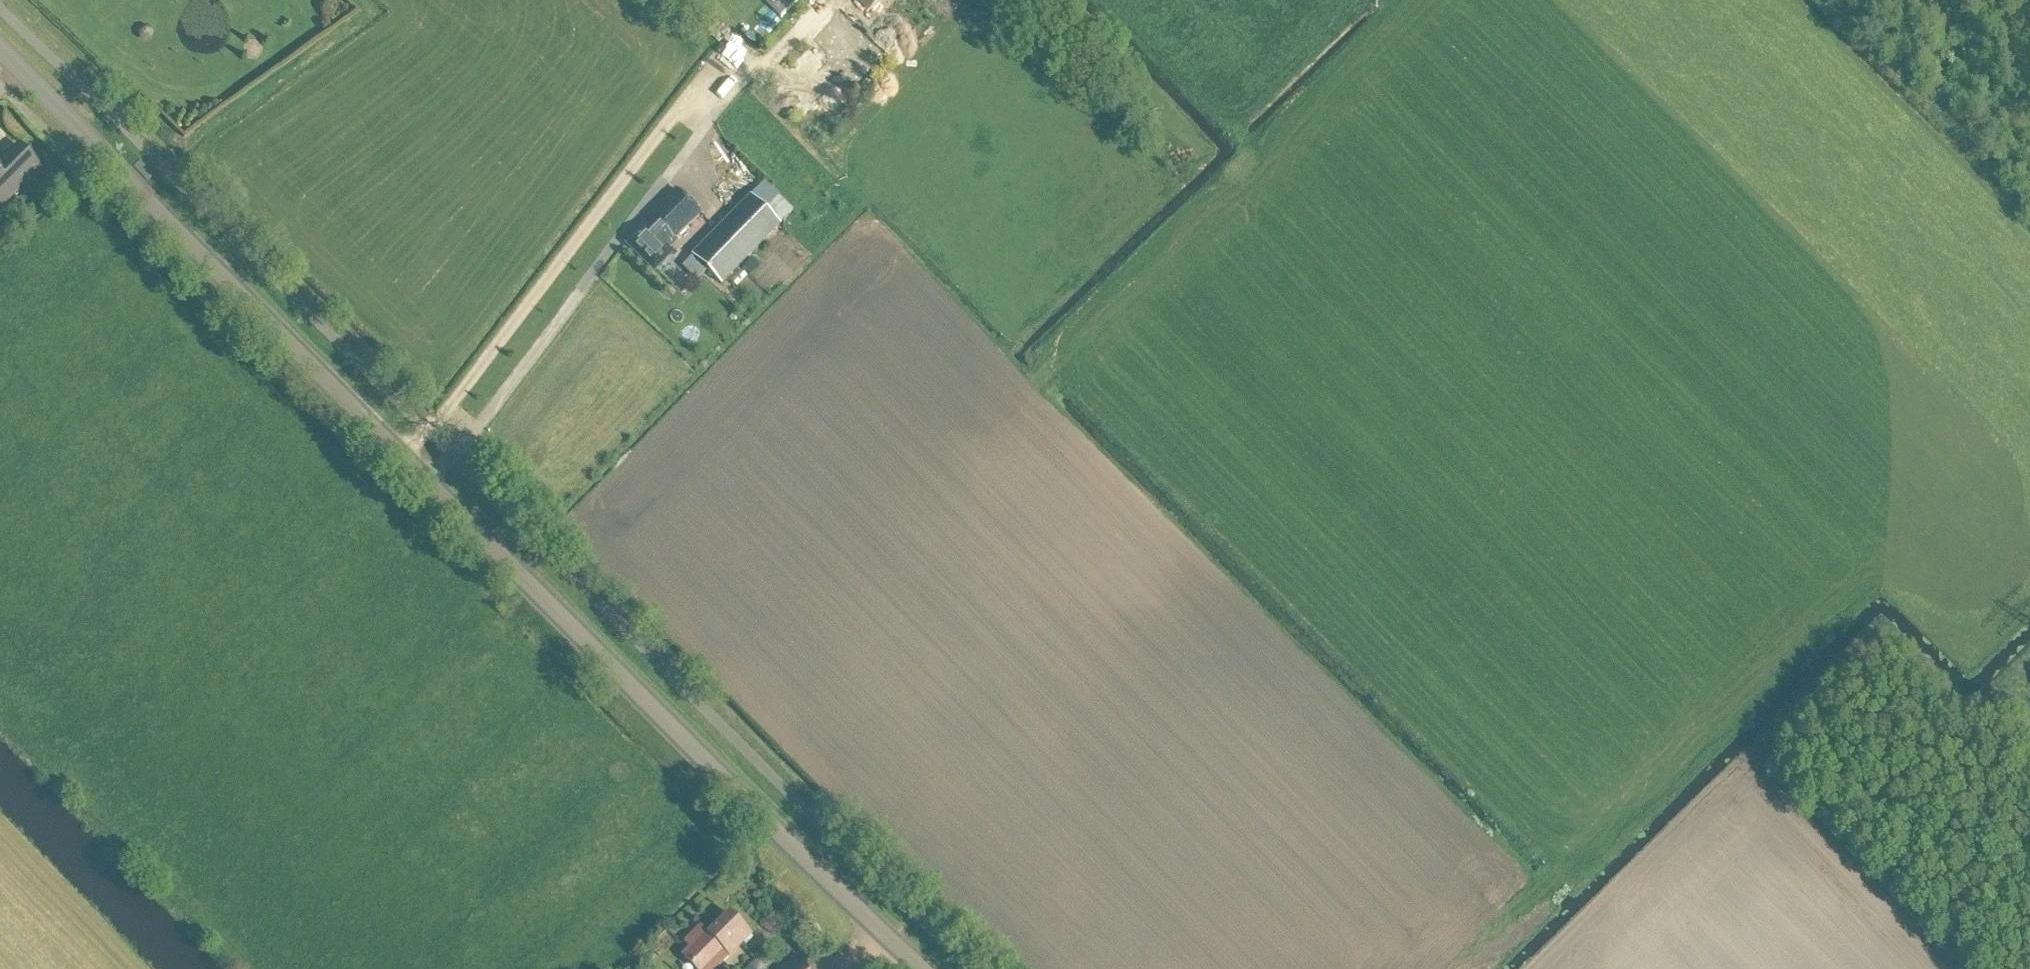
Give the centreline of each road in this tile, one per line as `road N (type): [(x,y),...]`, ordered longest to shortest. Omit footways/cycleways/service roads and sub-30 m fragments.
road 1 (tertiary): [(919,968),(427,482)]
road 2 (tertiary): [(427,482),(0,51)]
road 3 (unclassified): [(455,454),(709,115),(722,75),(649,0)]

